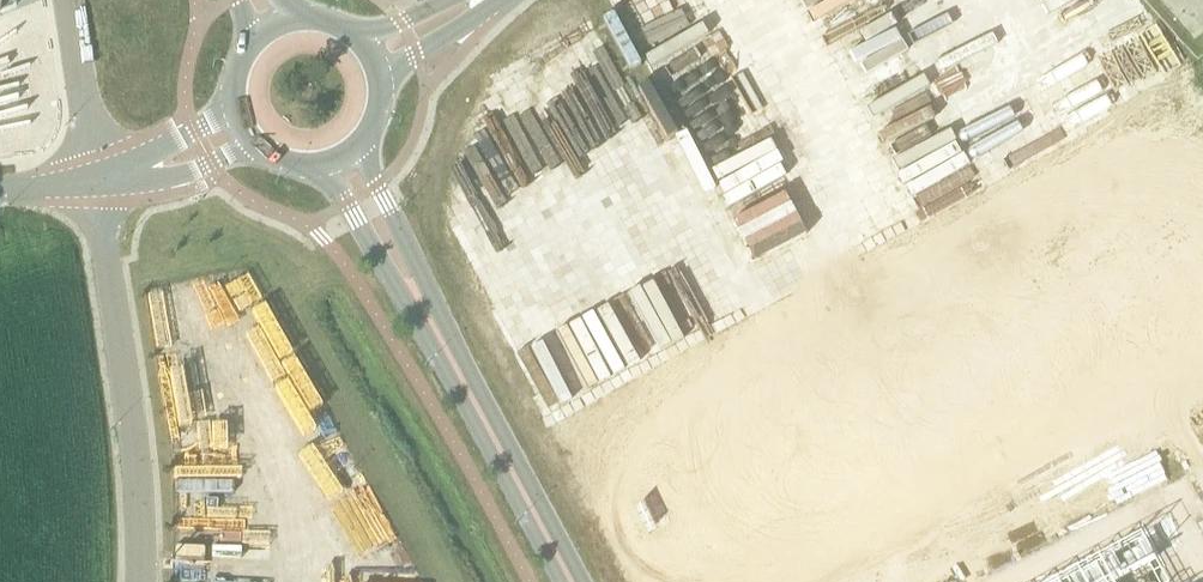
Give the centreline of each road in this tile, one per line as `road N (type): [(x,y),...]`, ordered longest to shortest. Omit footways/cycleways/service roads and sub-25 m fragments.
road 1 (tertiary): [(573,581),(343,159)]
road 2 (residential): [(92,179),(139,494),(141,581)]
road 3 (unclassified): [(66,0),(92,179)]
road 4 (tertiary): [(92,179),(153,166),(242,129)]

